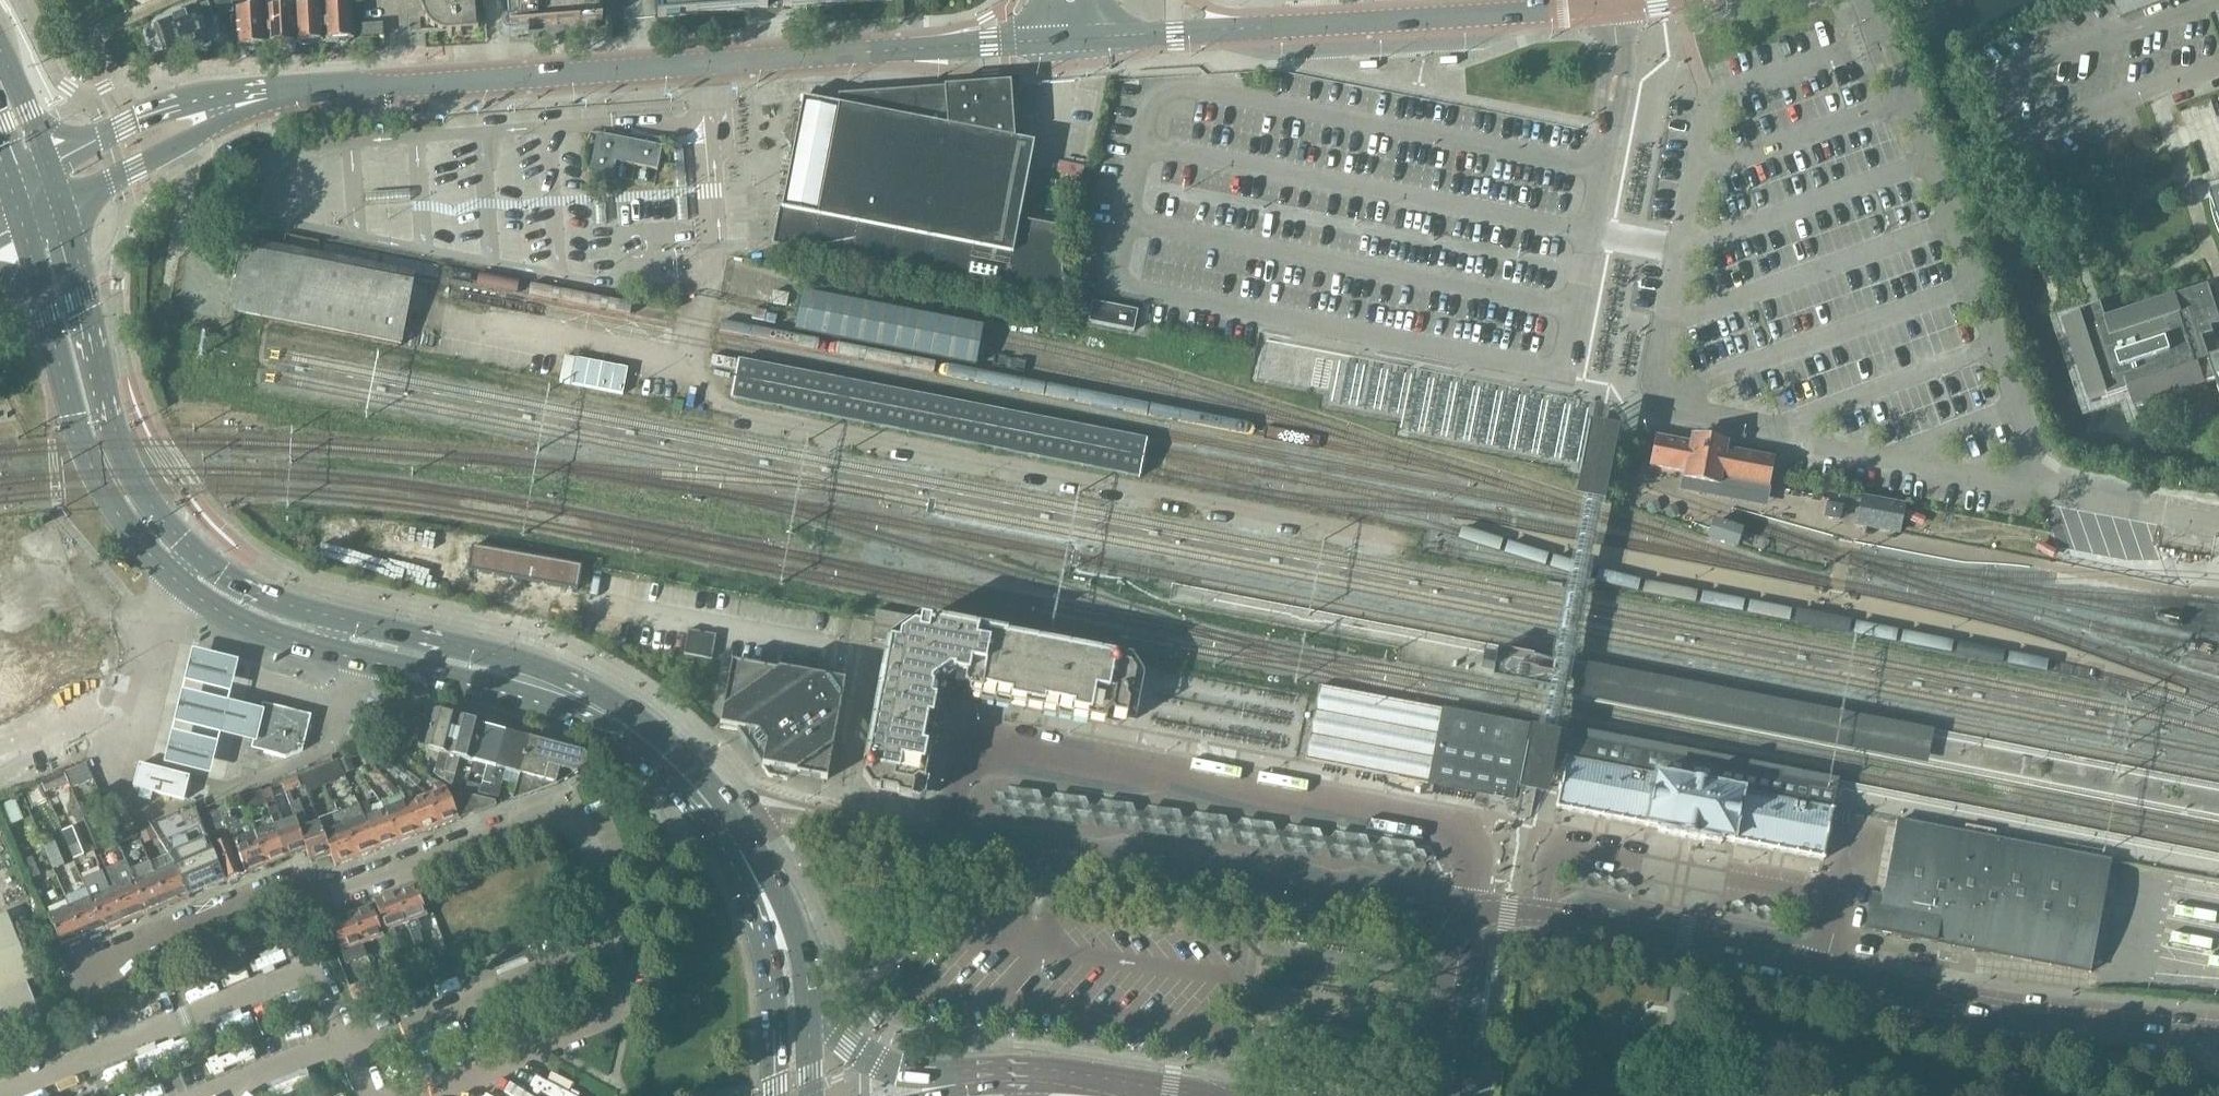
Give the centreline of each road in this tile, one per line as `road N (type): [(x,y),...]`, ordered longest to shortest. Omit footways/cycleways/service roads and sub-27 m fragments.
road 1 (tertiary): [(24,225),(83,447),(133,528),(191,590),(299,643),(518,698),(580,697)]
road 2 (tertiary): [(238,106),(412,84),(1049,41)]
road 3 (tertiary): [(580,697),(526,664),(303,610),(208,560),(163,513),(119,439),(63,207)]
road 4 (tertiary): [(2218,1036),(1977,1014),(1734,949),(1511,910),(1467,918)]
road 5 (residential): [(949,841),(962,776),(974,758),(1007,752),(1444,830),(1466,844),(1474,869),(1467,918)]
road 6 (residential): [(618,936),(581,827),(550,817),(348,887),(280,882),(76,965)]
road 7 (tertiary): [(1096,39),(1644,0)]
road 8 (residential): [(1467,918),(1286,884),(949,841)]
road 9 (tertiary): [(238,106),(183,104),(47,165)]
road 10 (tertiary): [(63,207),(238,106)]
road 11 (tertiary): [(767,903),(770,1095)]
road 12 (tertiary): [(962,1089),(870,1056),(807,994)]
road 13 (tertiary): [(1431,1095),(1451,955),(1467,918)]
road 14 (tertiary): [(711,807),(670,760),(580,697)]
road 15 (unclassified): [(711,807),(618,936)]
road 16 (tertiary): [(47,165),(0,51)]

